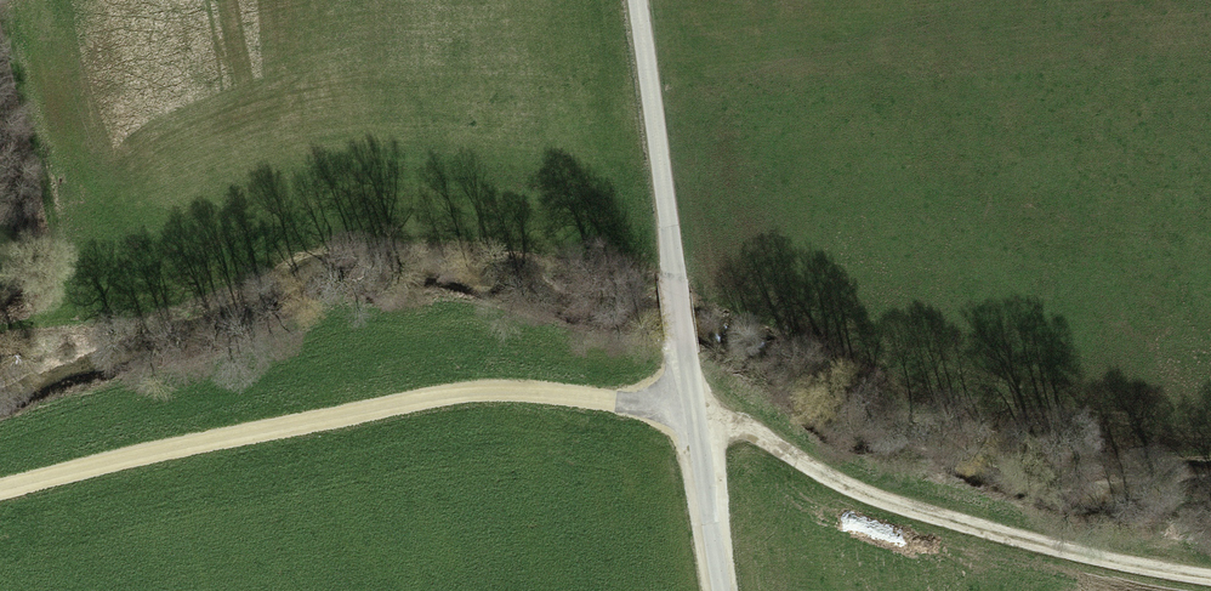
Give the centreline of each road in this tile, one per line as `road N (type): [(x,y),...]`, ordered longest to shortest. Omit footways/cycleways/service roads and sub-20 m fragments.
road 1 (track): [(0,433),(417,324),(500,333),(685,397),(888,509),(1210,579)]
road 2 (track): [(632,0),(717,590)]
road 3 (track): [(0,23),(52,249)]

